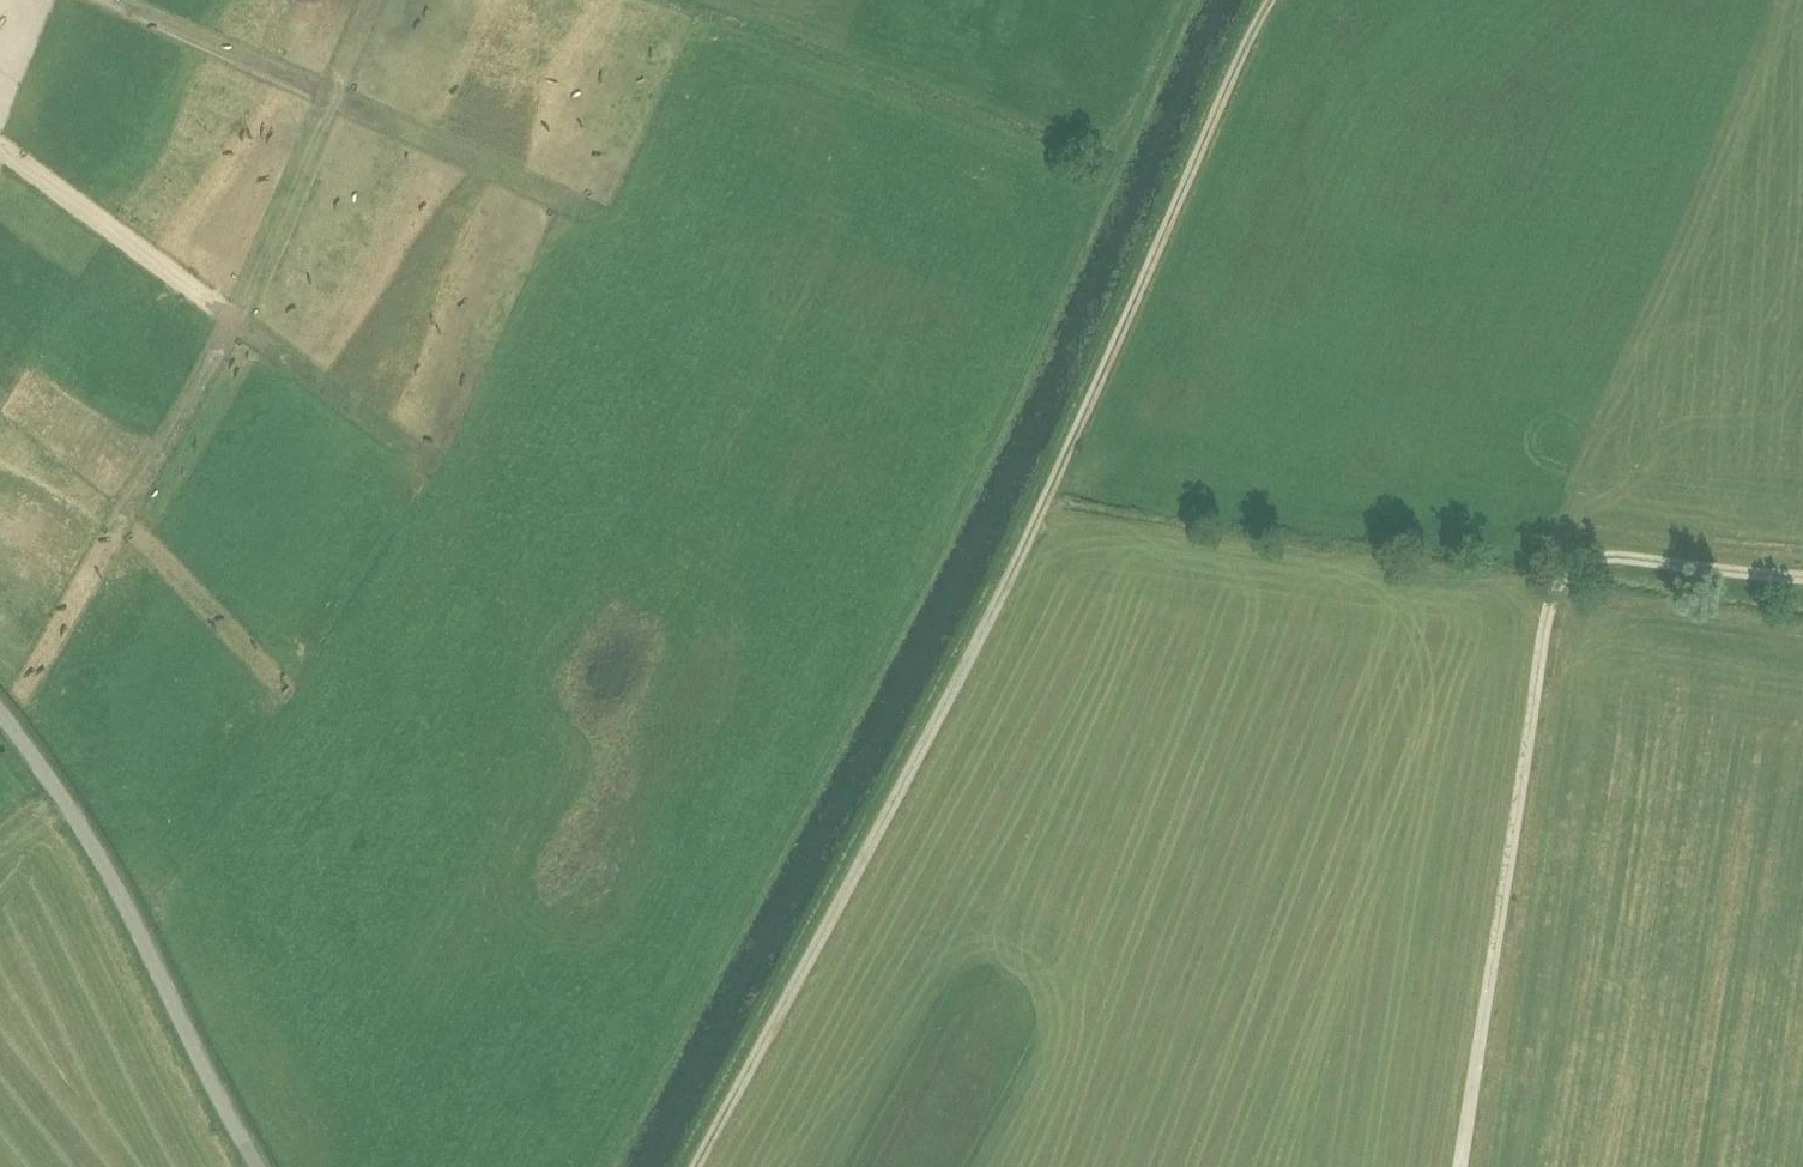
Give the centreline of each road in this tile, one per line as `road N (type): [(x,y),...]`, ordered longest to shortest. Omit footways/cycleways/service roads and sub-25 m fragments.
road 1 (unclassified): [(257,1166),(89,839),(0,714)]

